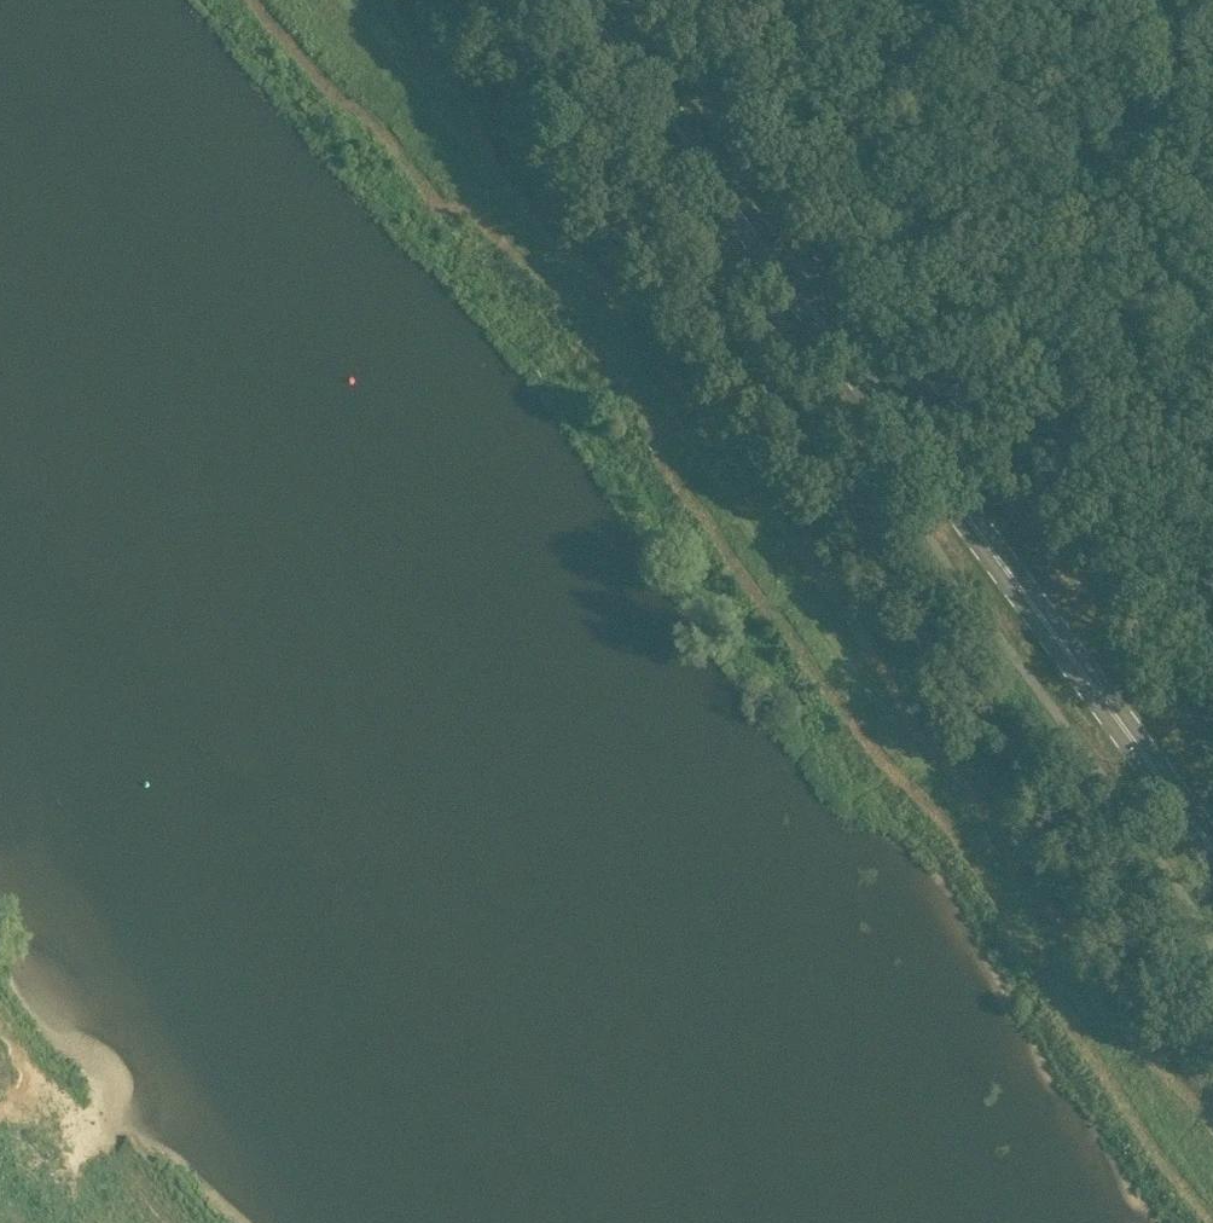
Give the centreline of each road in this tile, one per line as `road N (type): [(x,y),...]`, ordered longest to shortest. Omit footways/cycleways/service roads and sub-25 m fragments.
road 1 (track): [(311,0),(649,424),(776,640),(1122,1034)]
road 2 (primary): [(1212,864),(588,0)]

